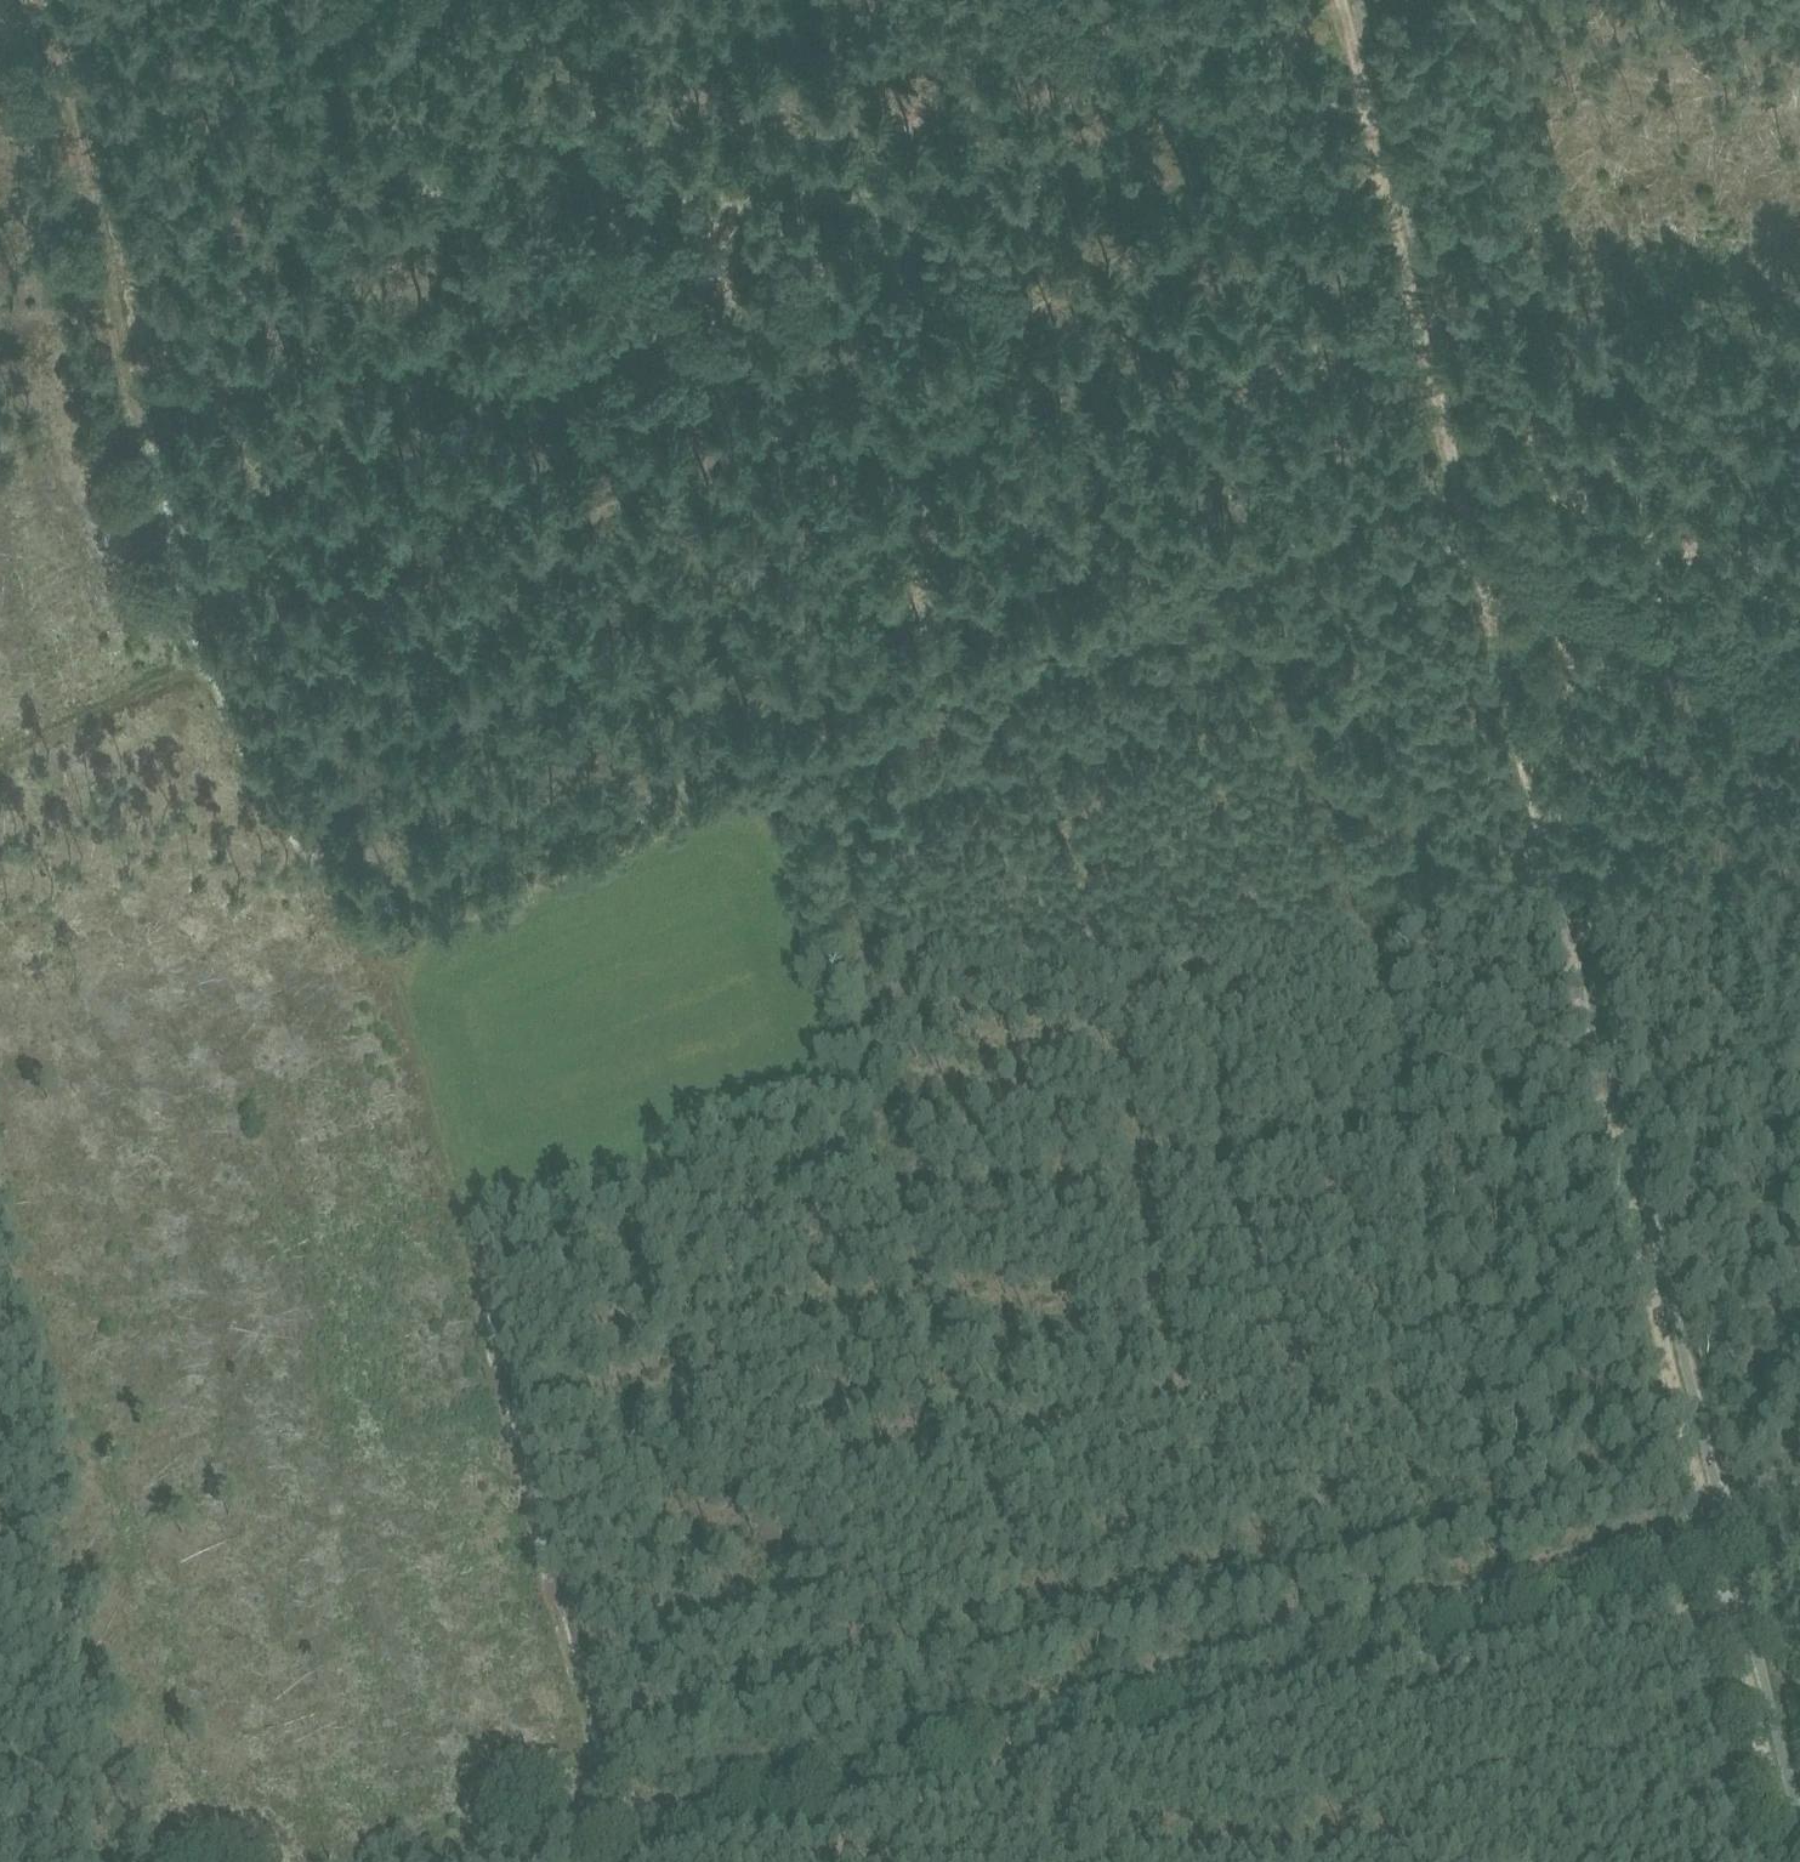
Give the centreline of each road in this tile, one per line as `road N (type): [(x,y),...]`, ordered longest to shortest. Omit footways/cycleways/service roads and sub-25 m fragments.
road 1 (track): [(1699,1508),(1340,0)]
road 2 (track): [(1785,1861),(1699,1508)]

